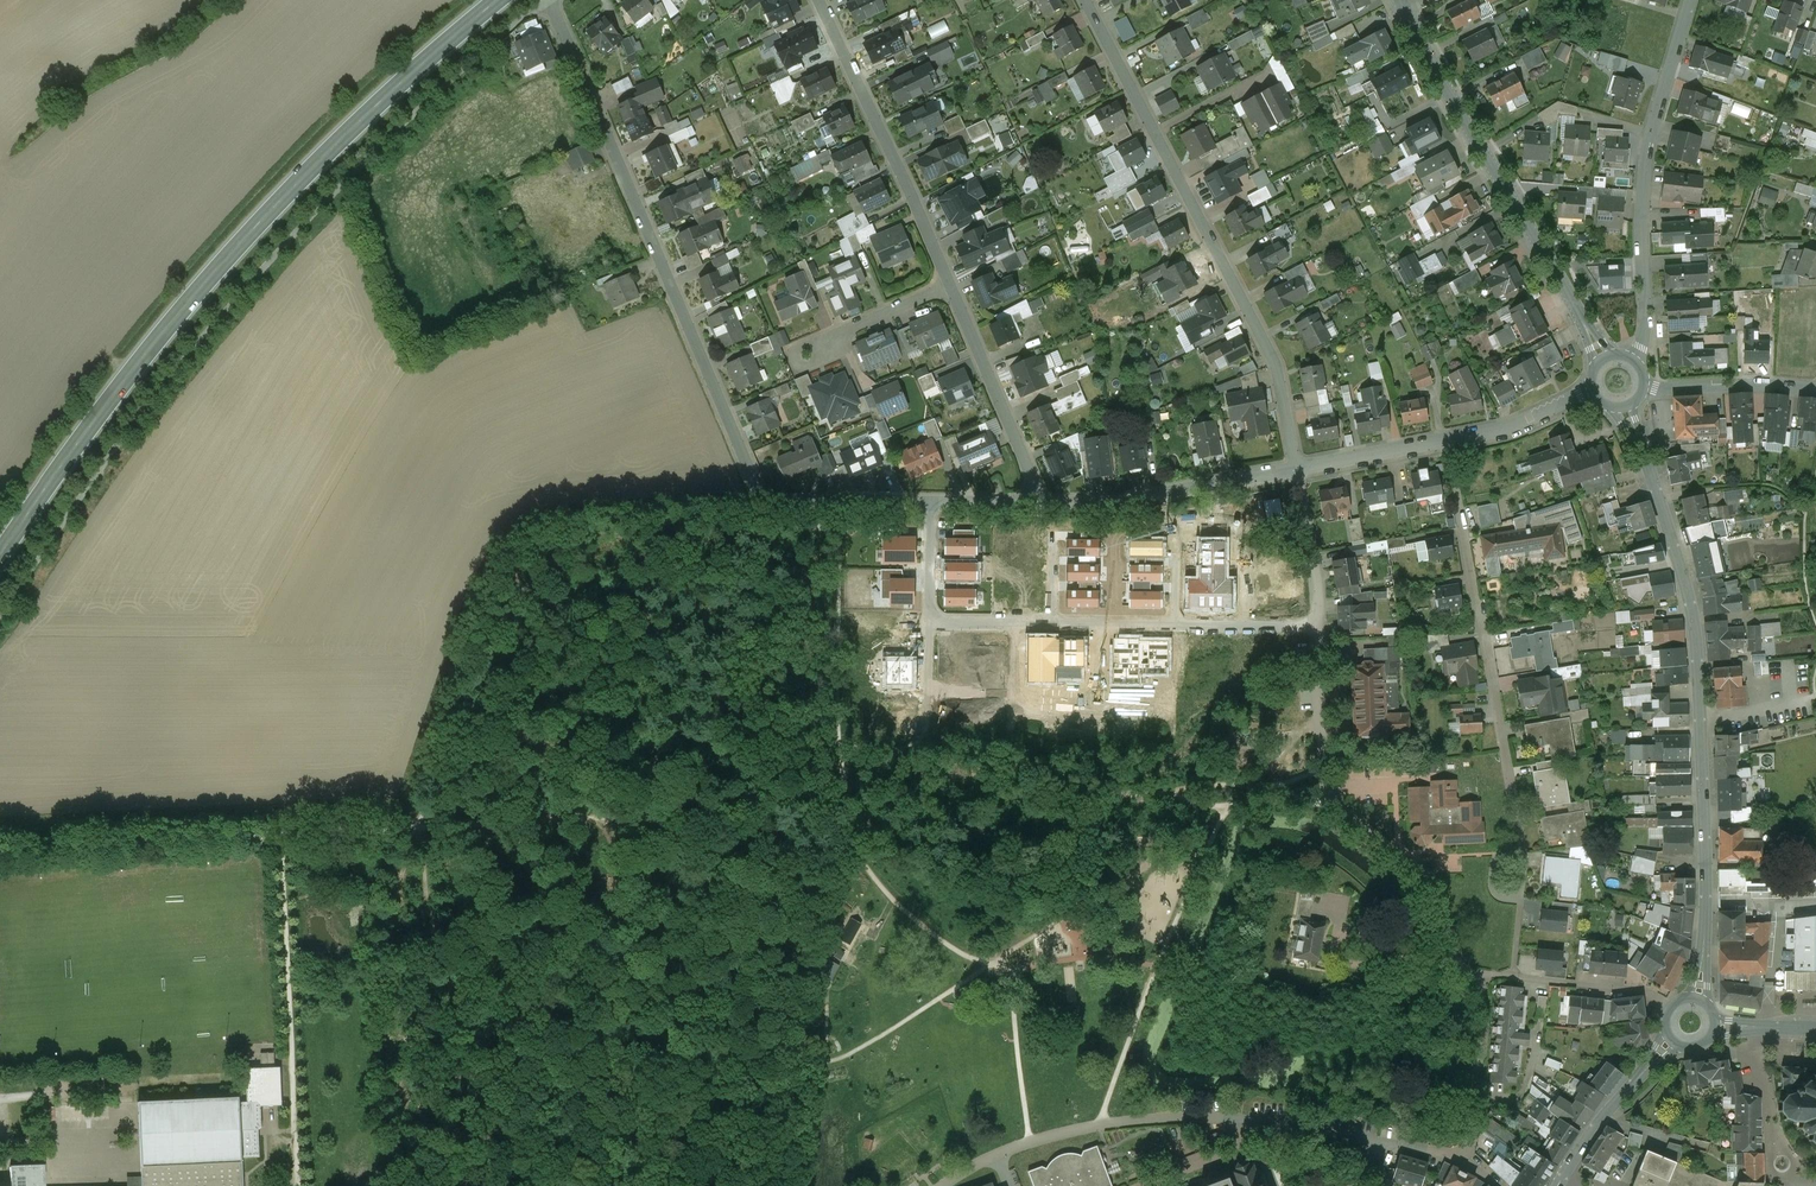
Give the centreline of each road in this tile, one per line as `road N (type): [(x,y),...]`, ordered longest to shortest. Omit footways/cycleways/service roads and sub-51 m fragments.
road 1 (track): [(1327,781),(0,848)]
road 2 (track): [(823,531),(702,532),(611,568),(544,582),(511,620),(431,825),(436,921),(413,996),(432,1047),(474,1065),(531,1058),(623,1119),(662,1185)]
road 3 (track): [(0,614),(139,415),(310,218),(436,94),(548,0)]
road 4 (track): [(1152,963),(1088,954),(1033,961),(1013,974),(988,965),(924,928),(835,805),(789,948),(770,1185)]
road 5 (secondary): [(0,561),(182,311),(380,103),(501,0)]
road 6 (residential): [(930,503),(761,496),(548,0)]
road 7 (track): [(638,1140),(692,1076),(740,1066),(828,1066),(1030,945),(1060,916),(1144,790)]
road 8 (tertiary): [(1695,1000),(1707,897),(1691,604),(1623,406)]
road 9 (residential): [(820,0),(915,202),(1038,504)]
road 10 (residential): [(945,1185),(1030,1141),(1126,1121),(1281,1122),(1463,1158)]
road 11 (residential): [(1084,0),(1276,366),(1296,468)]
road 12 (residential): [(1521,848),(1448,440)]
road 13 (tertiary): [(1603,359),(1400,0)]
road 14 (residential): [(1319,626),(1327,781),(1341,809),(1426,881),(1472,979)]
road 15 (residential): [(1634,360),(1647,320),(1643,173),(1689,0)]
road 16 (track): [(1226,787),(1152,963),(1107,1123)]
road 17 (track): [(846,804),(839,740),(840,549),(823,531),(825,502)]
road 18 (residential): [(1296,468),(1115,503),(1038,504)]
road 19 (tertiary): [(1672,1038),(1558,1185)]
road 20 (residential): [(1463,1158),(1482,1035),(1472,979)]
road 21 (residential): [(1643,386),(1815,388)]
road 22 (track): [(1013,974),(1030,1141)]
road 23 (residential): [(1513,977),(1638,990),(1669,1012)]
road 24 (residential): [(1296,468),(1319,626)]
road 25 (residential): [(1593,389),(1506,428),(1448,440)]
road 26 (residential): [(1448,440),(1296,468)]
road 27 (residential): [(1319,626),(1176,624)]
road 28 (residential): [(1055,623),(929,621)]
road 29 (residential): [(1176,624),(1055,623)]

